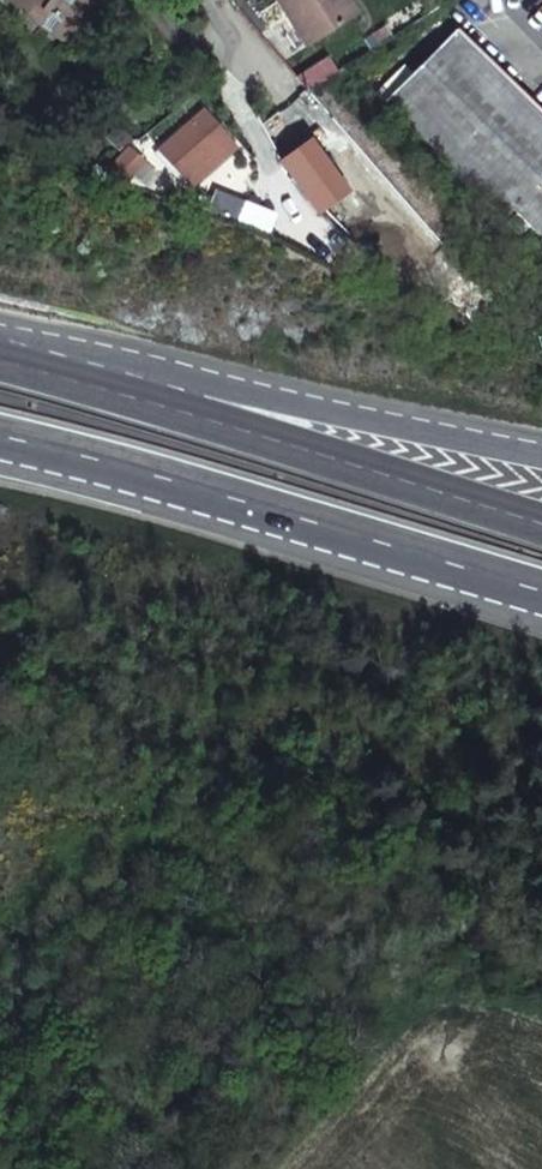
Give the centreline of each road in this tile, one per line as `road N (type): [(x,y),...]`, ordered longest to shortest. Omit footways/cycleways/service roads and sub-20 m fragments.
road 1 (secondary): [(0,434),(541,588)]
road 2 (secondary): [(541,523),(127,394)]
road 3 (secondary): [(541,453),(127,394)]
road 4 (secondary): [(127,394),(0,362)]

